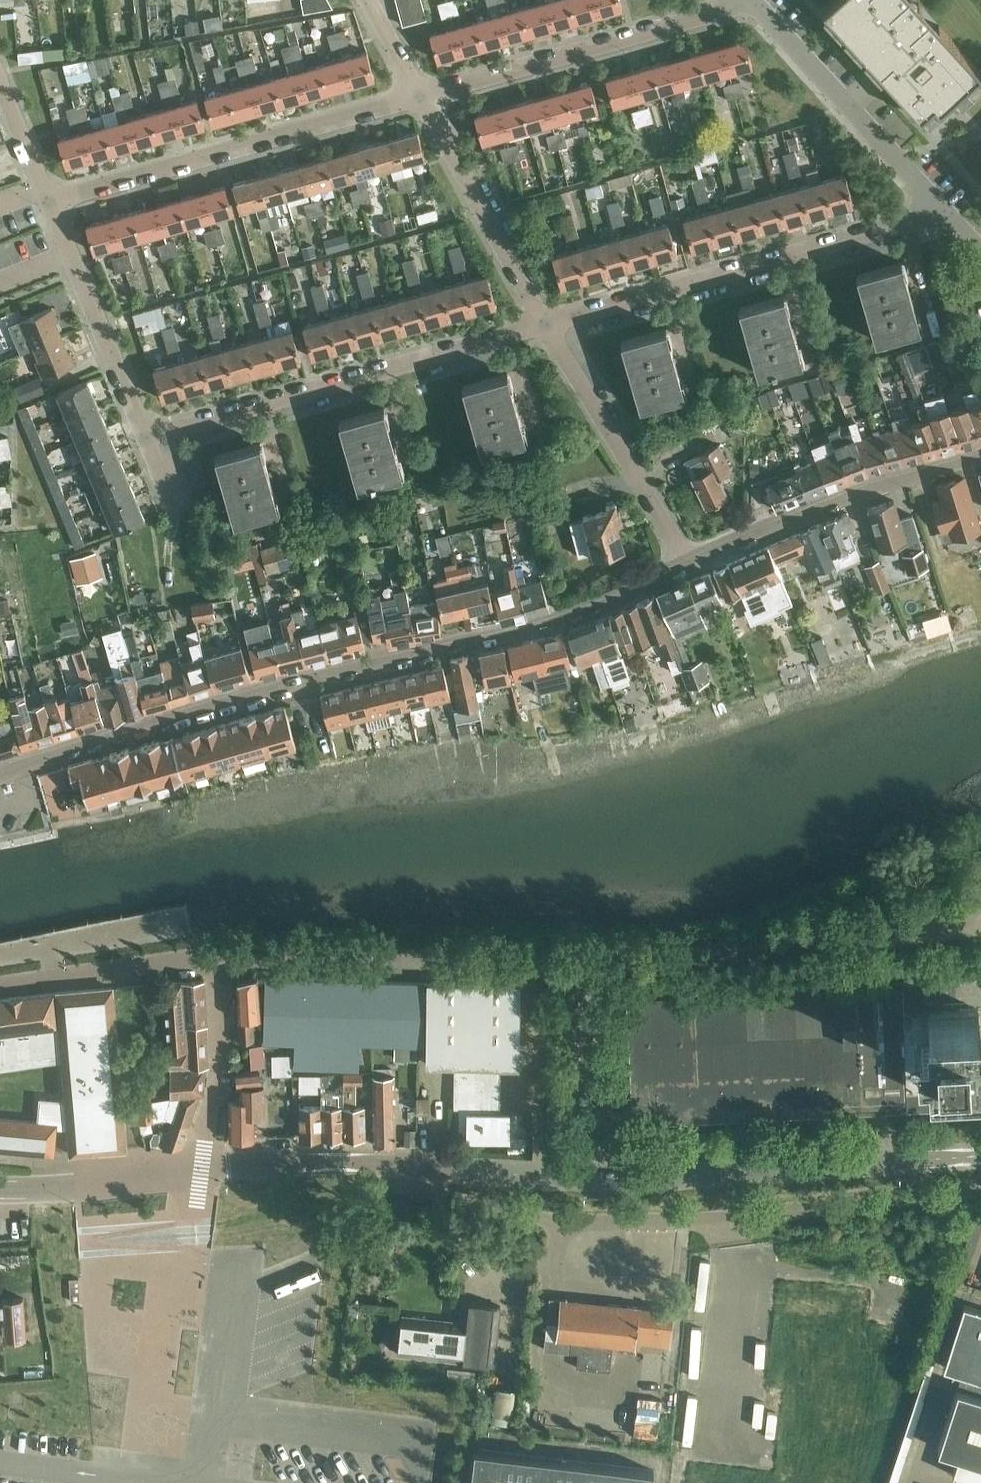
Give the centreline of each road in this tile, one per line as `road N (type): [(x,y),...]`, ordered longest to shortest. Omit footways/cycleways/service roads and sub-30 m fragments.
road 1 (residential): [(0,777),(46,754),(294,684),(542,624),(688,560)]
road 2 (residential): [(980,876),(957,921),(919,933),(593,966)]
road 3 (residential): [(544,325),(942,209)]
road 4 (residential): [(151,447),(544,325)]
road 5 (residential): [(200,1173),(406,1164),(593,1180)]
road 6 (residential): [(46,204),(420,97)]
road 7 (residential): [(593,1180),(980,1155)]
road 8 (residential): [(593,966),(308,959),(221,966)]
road 9 (residential): [(420,97),(753,1)]
road 10 (residential): [(688,560),(980,451)]
road 11 (residential): [(753,1),(942,209)]
road 12 (residential): [(688,560),(544,325)]
road 13 (residential): [(151,447),(46,204)]
road 14 (residential): [(544,325),(420,97)]
road 15 (residential): [(221,966),(123,966),(0,988)]
road 16 (residential): [(593,1180),(593,966)]
road 17 (residential): [(200,1173),(221,966)]
road 18 (residential): [(0,1189),(200,1173)]
road 19 (residential): [(46,204),(0,89)]

